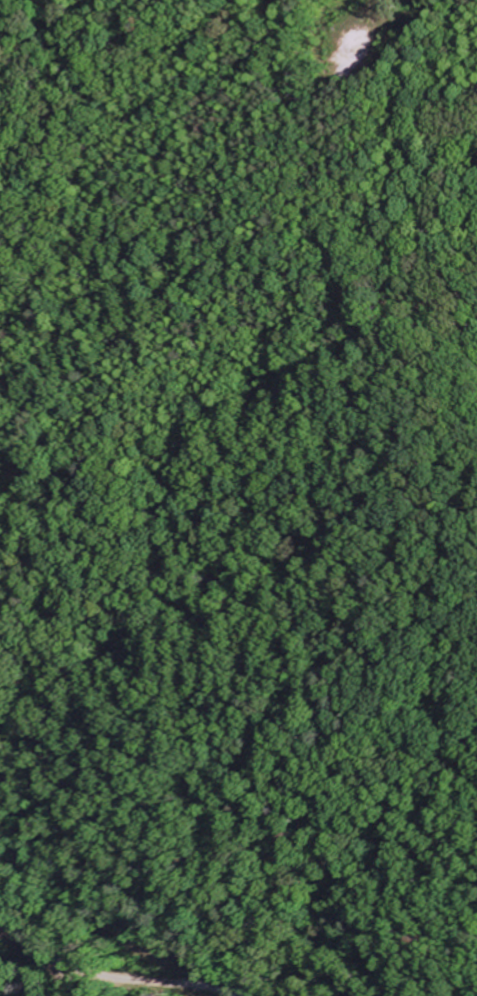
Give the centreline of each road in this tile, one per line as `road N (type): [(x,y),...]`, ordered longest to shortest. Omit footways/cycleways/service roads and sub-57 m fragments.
road 1 (residential): [(232,995),(88,971),(0,906)]

